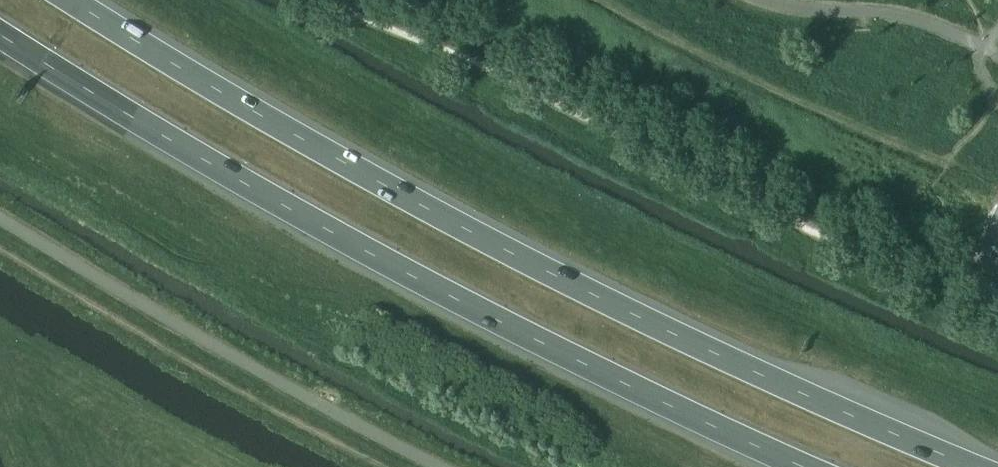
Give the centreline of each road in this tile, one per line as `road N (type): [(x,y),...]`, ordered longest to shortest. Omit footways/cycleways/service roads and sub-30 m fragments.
road 1 (trunk): [(969,466),(683,339),(353,169),(67,0)]
road 2 (trunk): [(0,34),(346,241),(800,466)]
road 3 (track): [(311,0),(484,64),(615,132),(997,288)]

